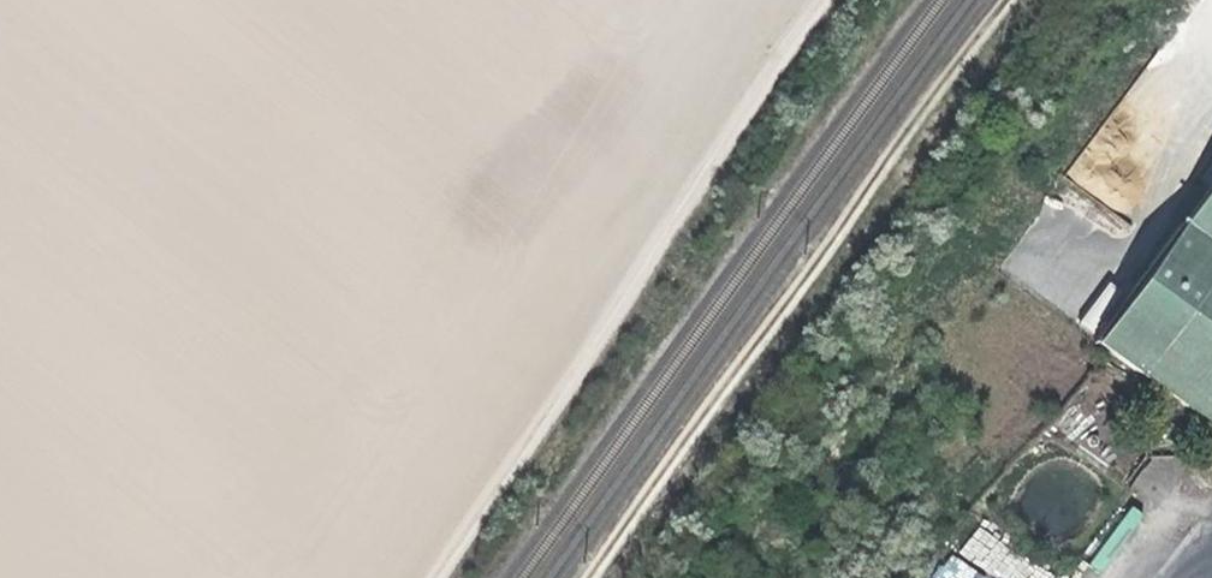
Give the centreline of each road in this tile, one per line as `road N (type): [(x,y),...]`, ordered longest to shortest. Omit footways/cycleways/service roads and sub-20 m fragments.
road 1 (track): [(1012,0),(591,577)]
road 2 (track): [(441,577),(823,0)]

